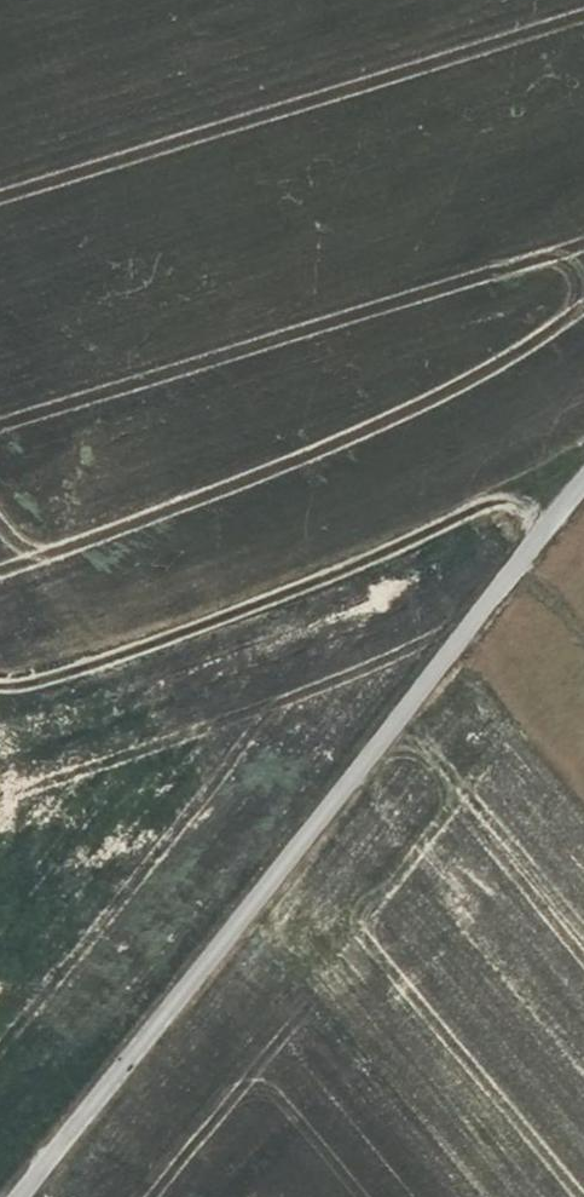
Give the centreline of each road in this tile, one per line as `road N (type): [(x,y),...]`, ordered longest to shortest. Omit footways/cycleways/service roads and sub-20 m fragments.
road 1 (residential): [(3,1196),(515,557),(583,487)]
road 2 (track): [(515,557),(519,524),(504,500),(477,493),(86,631),(0,642)]

